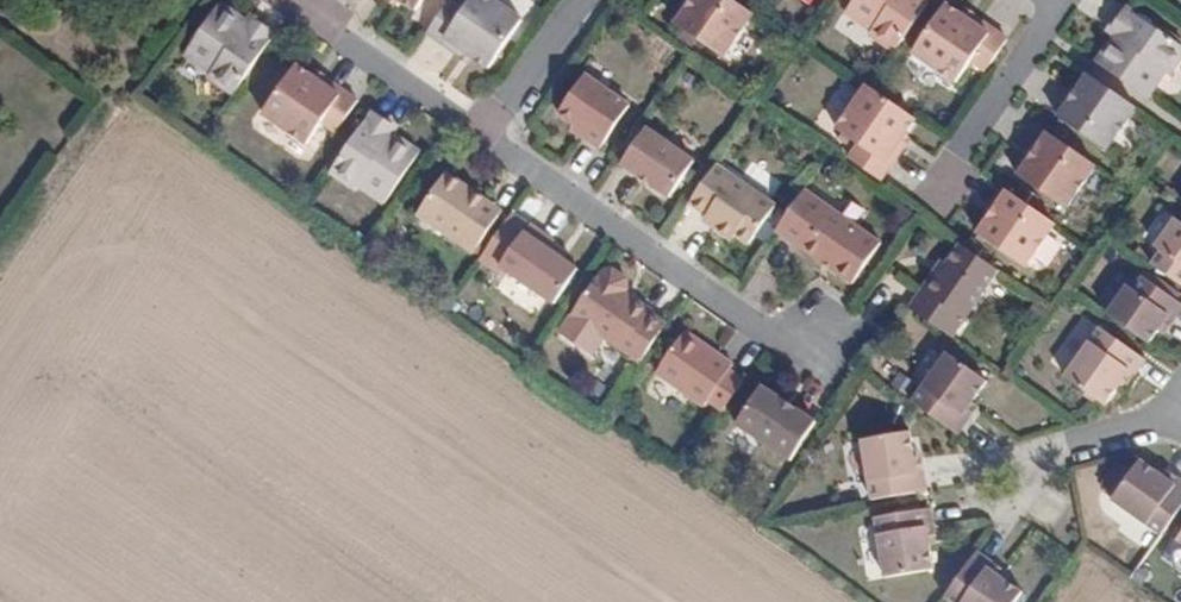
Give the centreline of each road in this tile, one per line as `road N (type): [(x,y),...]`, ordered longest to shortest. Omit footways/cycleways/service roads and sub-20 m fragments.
road 1 (residential): [(481,130),(758,329),(823,347)]
road 2 (residential): [(1052,0),(1051,19),(927,206)]
road 3 (residential): [(283,0),(481,130)]
road 4 (residential): [(481,130),(581,0)]
road 5 (residential): [(1025,455),(1143,423),(1164,408)]

